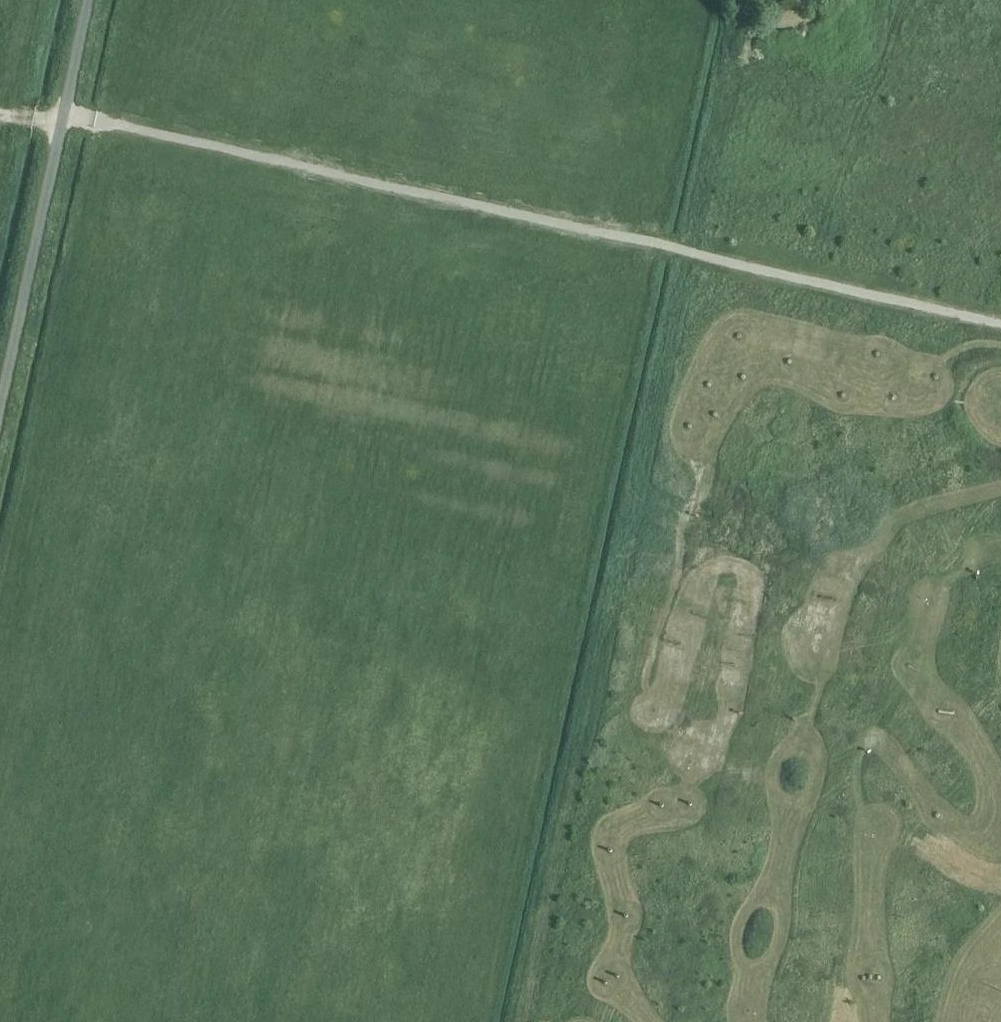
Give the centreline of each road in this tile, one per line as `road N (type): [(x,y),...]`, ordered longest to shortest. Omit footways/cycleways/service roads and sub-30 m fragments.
road 1 (unclassified): [(0,409),(90,0)]

